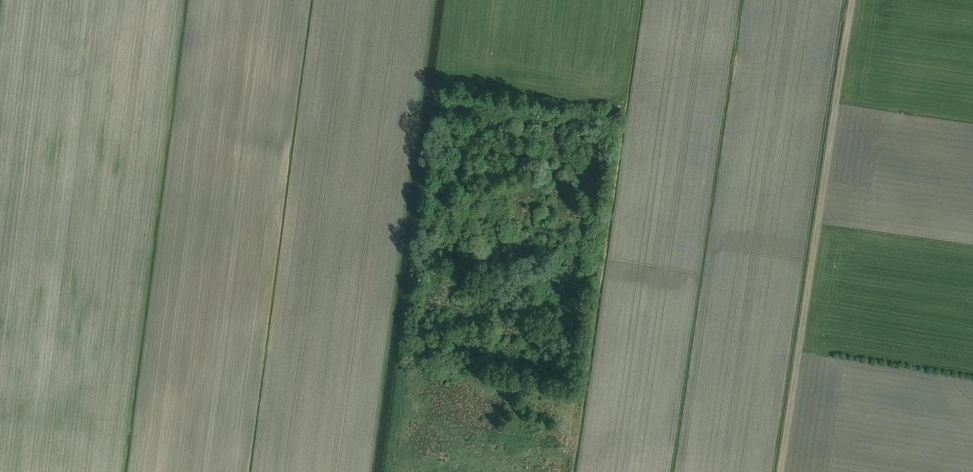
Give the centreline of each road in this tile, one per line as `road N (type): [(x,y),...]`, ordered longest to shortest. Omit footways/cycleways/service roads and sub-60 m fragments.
road 1 (track): [(781,471),(852,0)]

